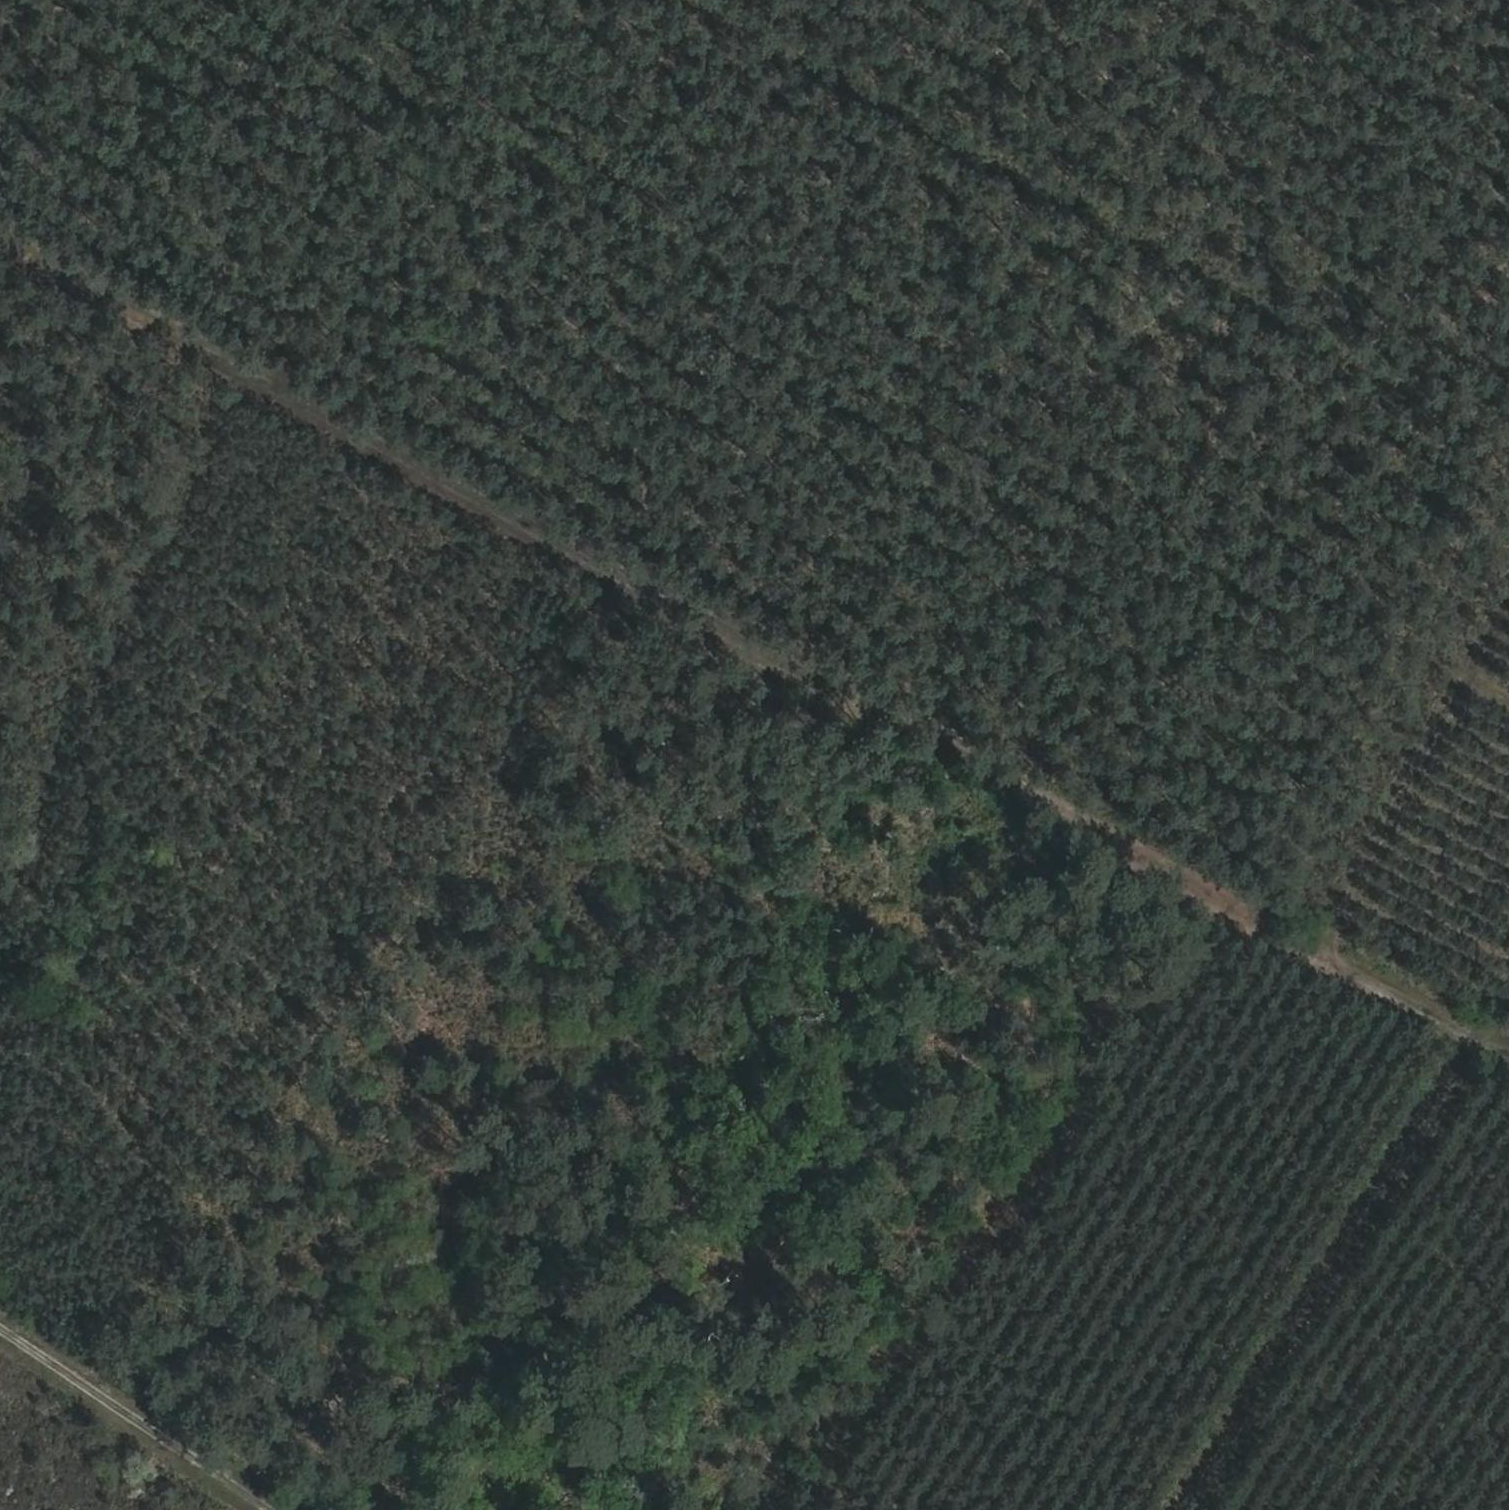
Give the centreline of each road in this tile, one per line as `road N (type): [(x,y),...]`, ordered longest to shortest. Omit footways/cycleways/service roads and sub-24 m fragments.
road 1 (track): [(1181,1509),(1487,1040)]
road 2 (track): [(268,1509),(0,1332)]

